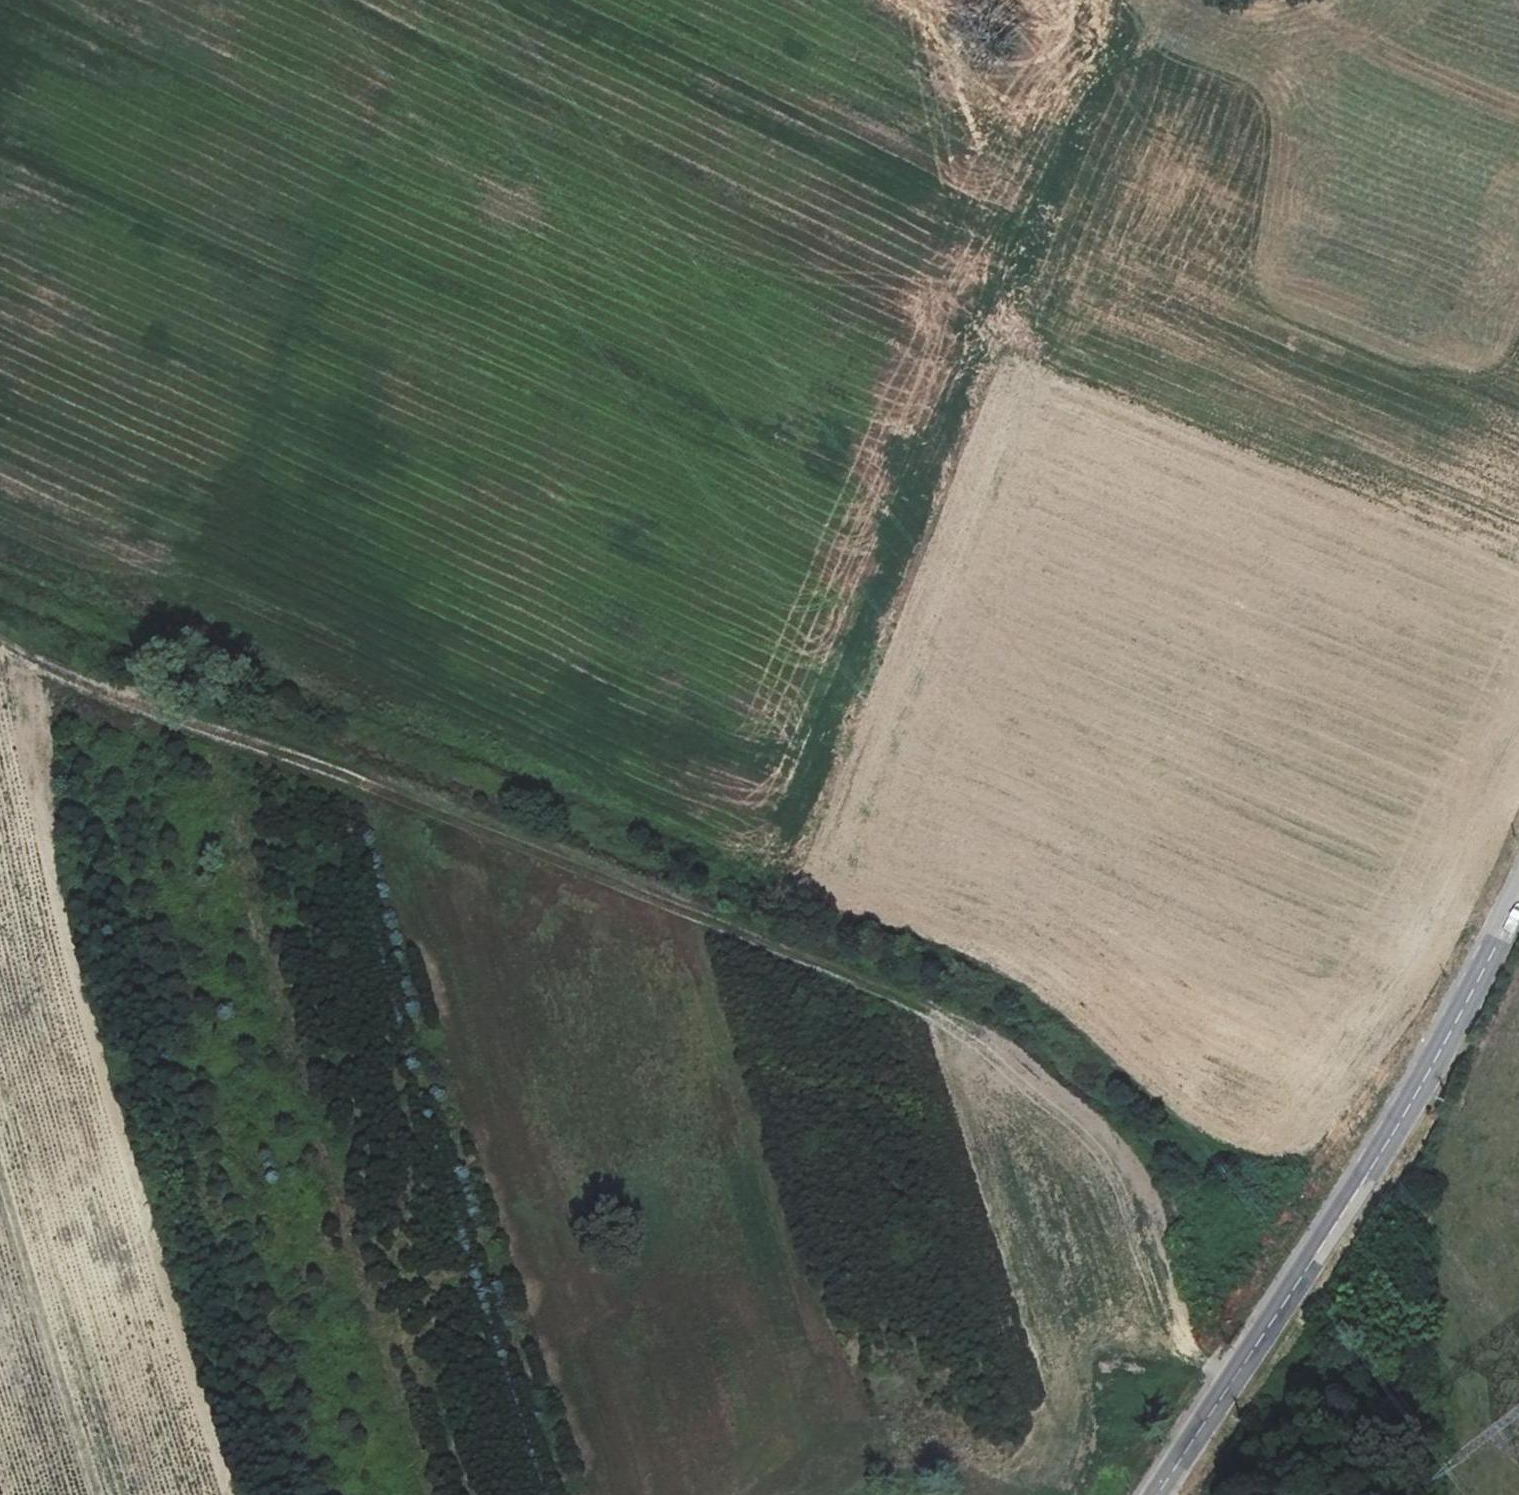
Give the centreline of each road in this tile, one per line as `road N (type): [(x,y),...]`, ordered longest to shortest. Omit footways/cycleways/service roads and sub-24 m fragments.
road 1 (tertiary): [(1157,1494),(1518,903)]

